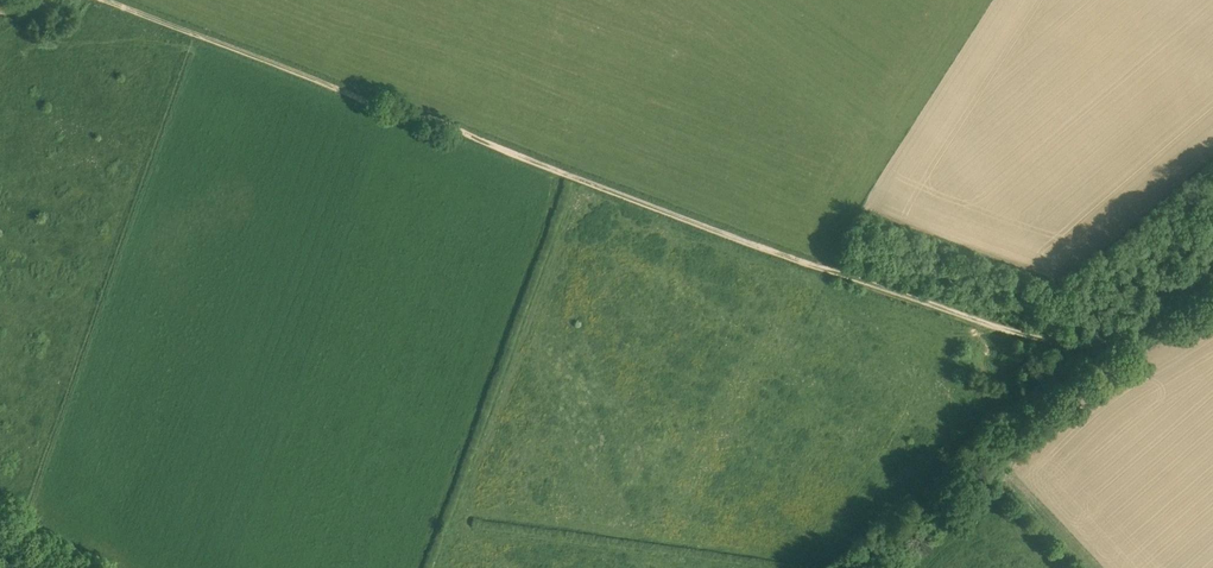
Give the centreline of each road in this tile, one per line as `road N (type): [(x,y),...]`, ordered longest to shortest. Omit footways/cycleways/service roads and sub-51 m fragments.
road 1 (track): [(94,0),(1055,352),(1096,348),(1212,287)]

